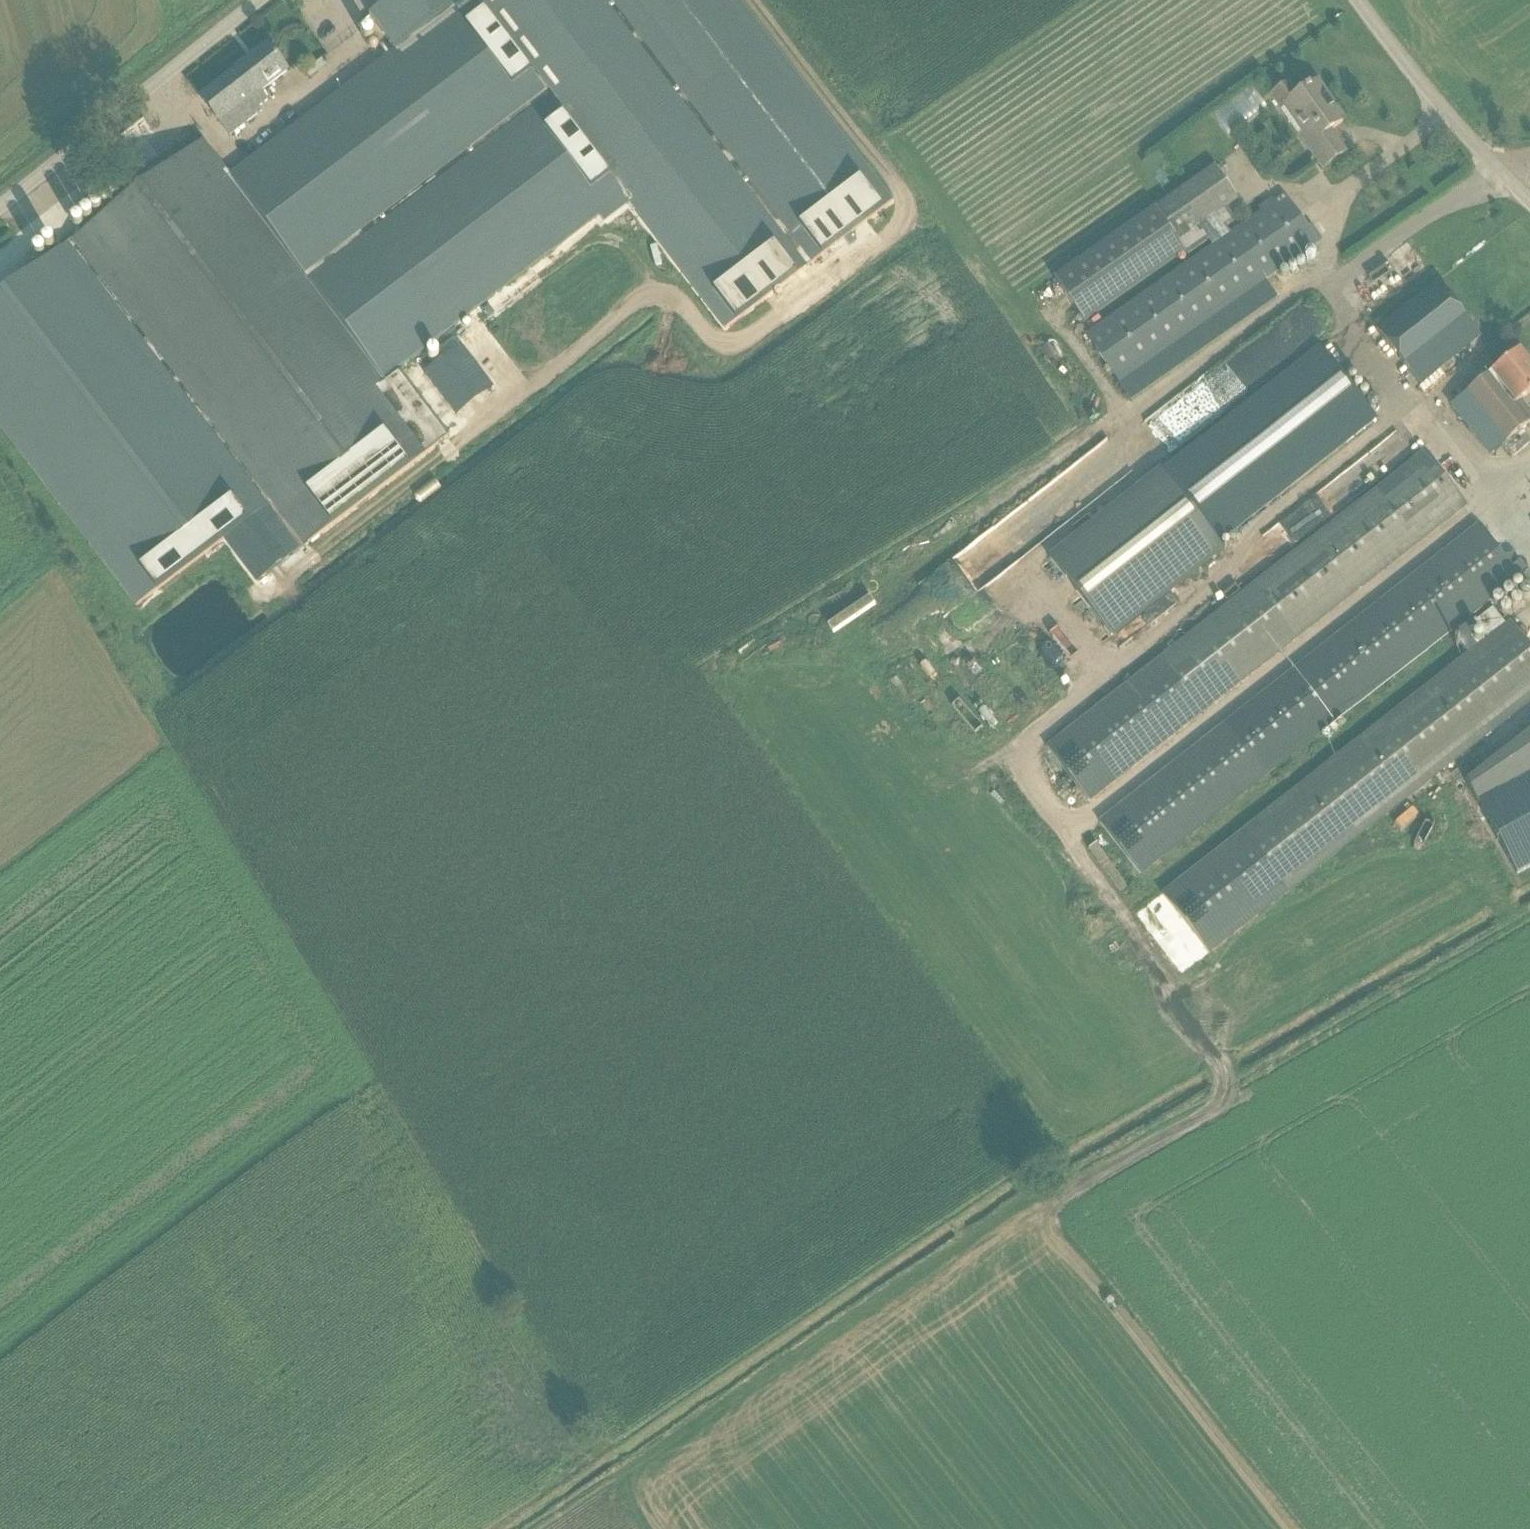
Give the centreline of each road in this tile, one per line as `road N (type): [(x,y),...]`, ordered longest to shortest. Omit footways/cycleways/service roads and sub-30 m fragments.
road 1 (unclassified): [(0,207),(259,0)]
road 2 (unclassified): [(1529,202),(1359,0)]

